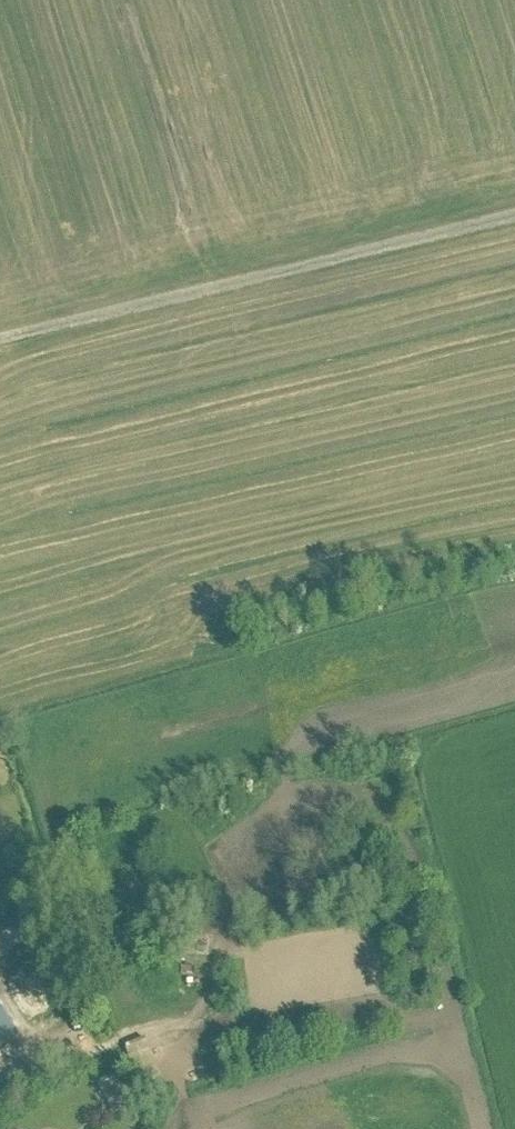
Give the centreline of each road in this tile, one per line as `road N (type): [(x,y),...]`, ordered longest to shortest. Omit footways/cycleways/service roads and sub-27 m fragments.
road 1 (track): [(0,340),(514,217)]

